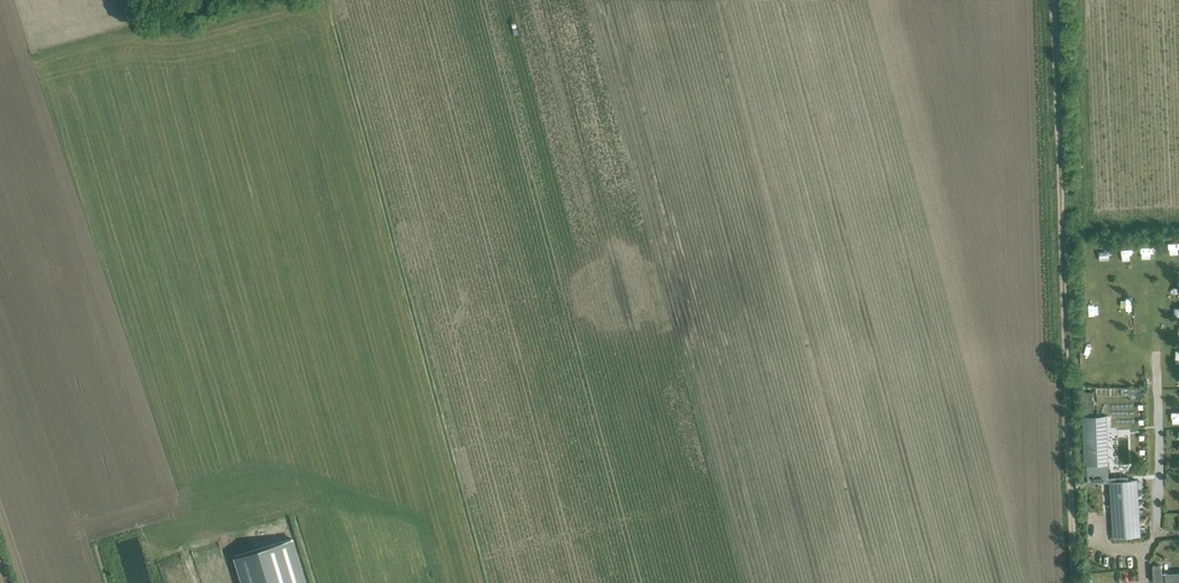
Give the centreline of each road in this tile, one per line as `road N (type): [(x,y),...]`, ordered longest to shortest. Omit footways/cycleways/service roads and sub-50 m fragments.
road 1 (track): [(1076,582),(1054,0)]

